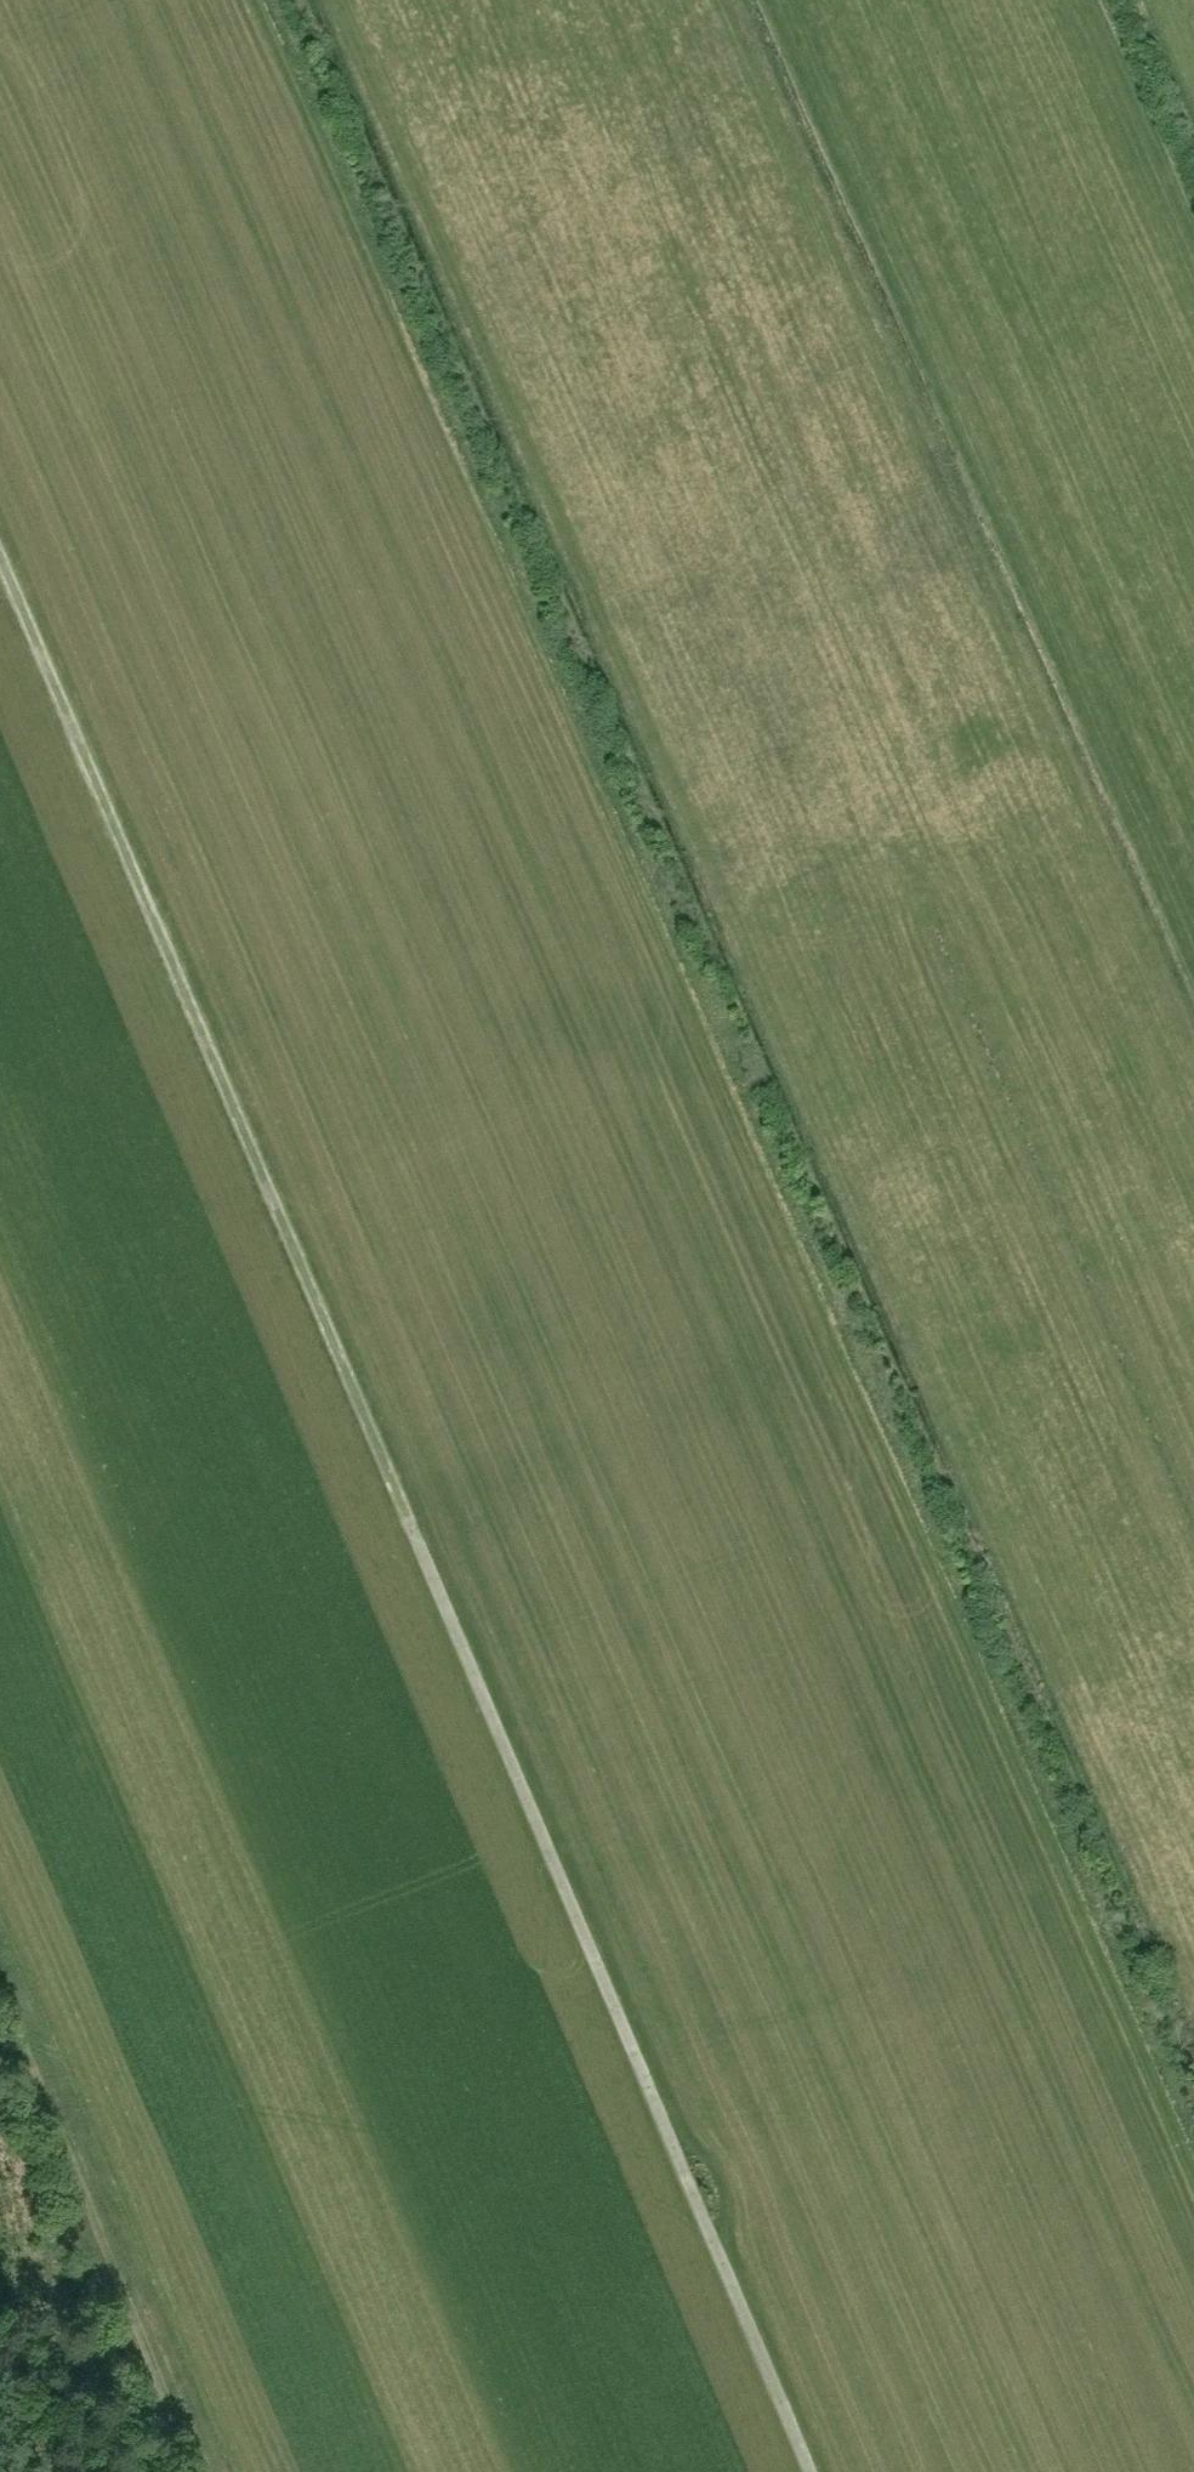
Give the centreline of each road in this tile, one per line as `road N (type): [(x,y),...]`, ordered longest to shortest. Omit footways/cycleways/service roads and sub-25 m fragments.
road 1 (track): [(810,2471),(0,557)]
road 2 (track): [(200,2471),(0,1987)]

